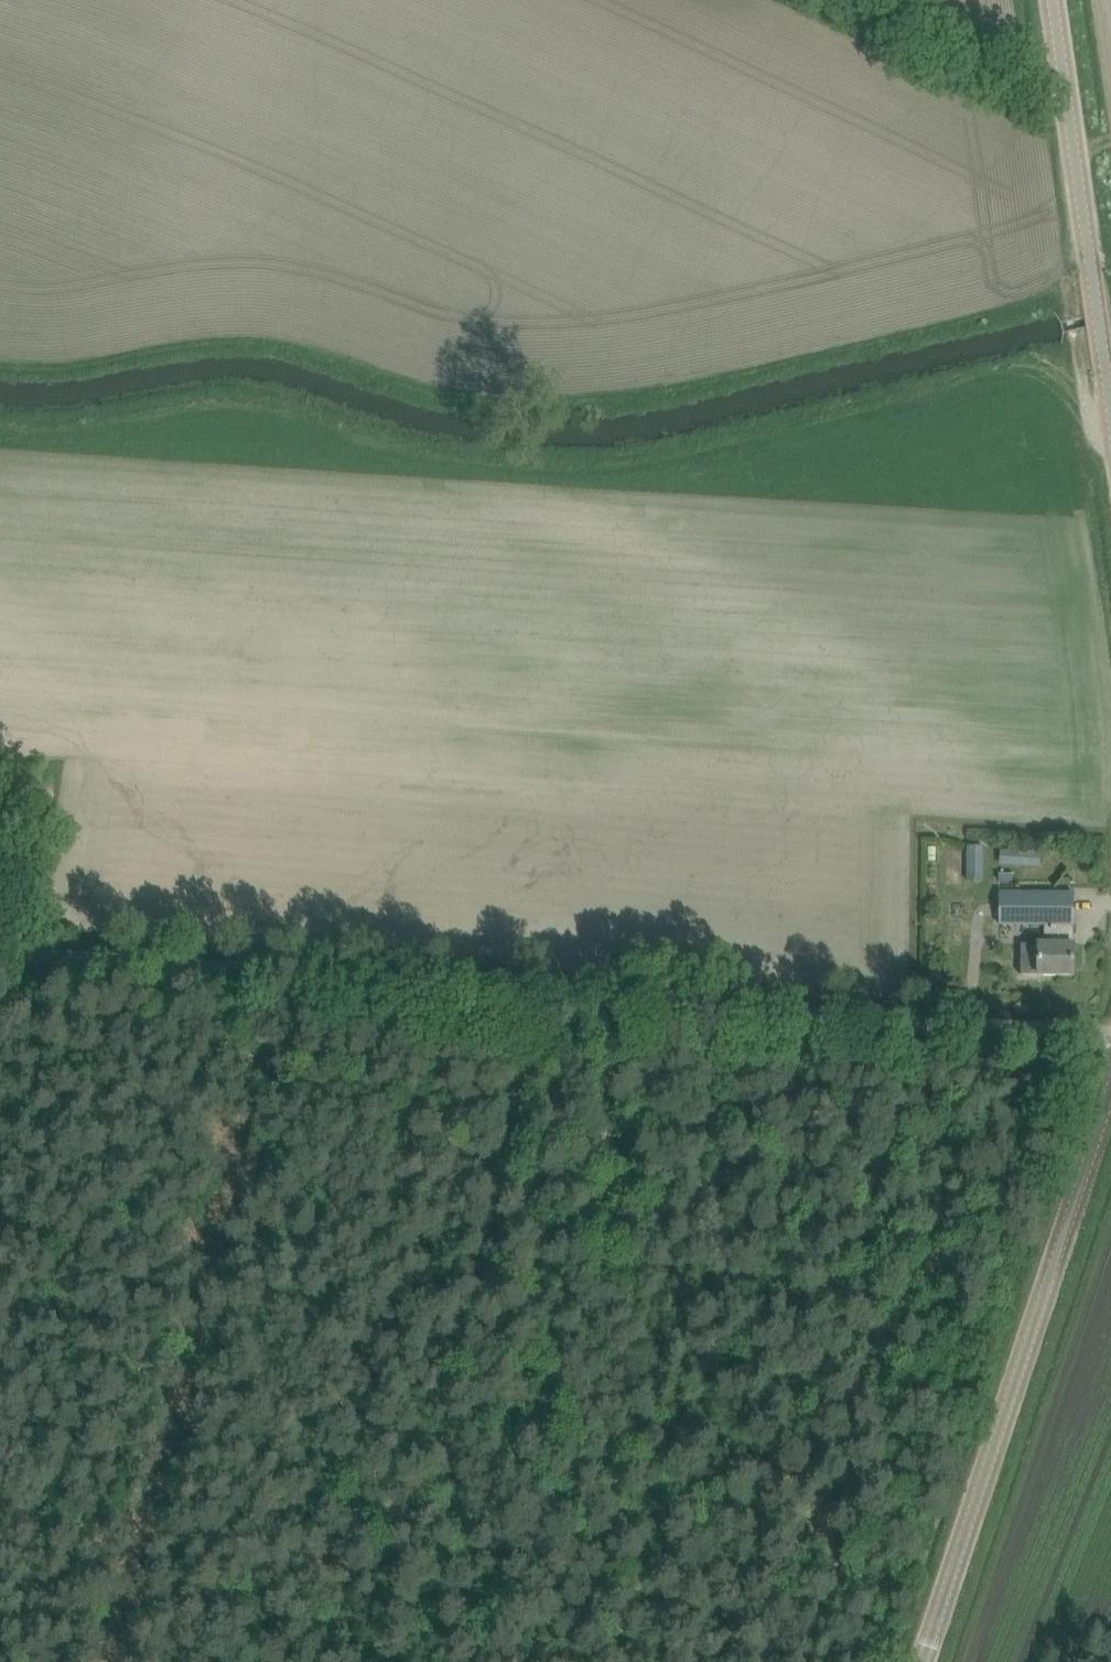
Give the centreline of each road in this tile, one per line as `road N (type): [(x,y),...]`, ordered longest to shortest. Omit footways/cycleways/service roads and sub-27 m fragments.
road 1 (track): [(677,1002),(454,978),(0,949)]
road 2 (tertiary): [(924,1661),(1110,1096)]
road 3 (track): [(1110,1036),(677,1002)]
road 4 (tertiary): [(1110,401),(1054,0)]
road 5 (track): [(844,0),(1067,95)]

